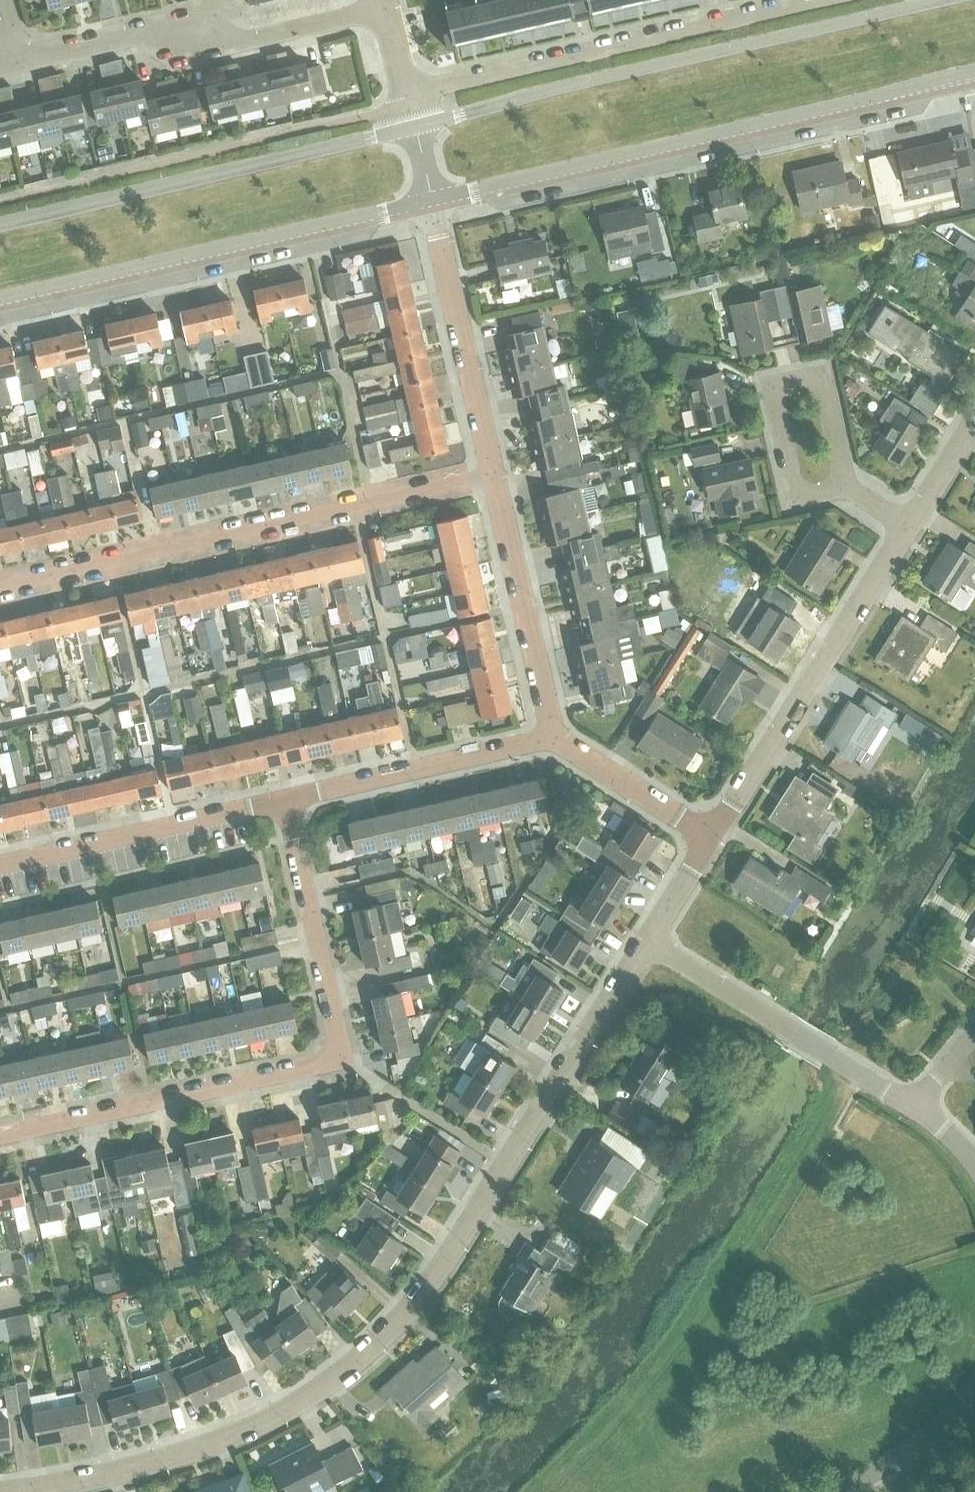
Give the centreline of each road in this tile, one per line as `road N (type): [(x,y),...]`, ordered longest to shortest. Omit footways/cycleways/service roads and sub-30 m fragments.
road 1 (residential): [(0,1491),(112,1473),(229,1436),(356,1359),(434,1278),(651,937)]
road 2 (residential): [(0,1131),(343,1058),(290,802)]
road 3 (tertiary): [(429,204),(974,73)]
road 4 (tertiary): [(940,0),(413,126)]
road 5 (residential): [(491,479),(0,587)]
road 6 (tertiary): [(0,304),(429,204)]
road 7 (residential): [(825,0),(437,87),(409,104)]
road 8 (tertiary): [(413,126),(0,225)]
road 9 (residential): [(17,63),(184,37),(215,46),(384,4)]
road 10 (residential): [(708,838),(908,528)]
road 11 (residential): [(0,867),(290,802)]
road 12 (residential): [(491,479),(429,204)]
road 13 (residential): [(290,802),(548,734)]
road 14 (residential): [(548,734),(491,479)]
road 15 (residential): [(855,1067),(651,937)]
road 16 (residential): [(848,486),(809,495),(793,482),(774,398),(778,383),(815,376),(828,386)]
road 17 (residential): [(708,838),(548,734)]
road 18 (unclassified): [(845,1491),(925,1440),(974,1391)]
road 19 (residential): [(908,528),(974,420)]

